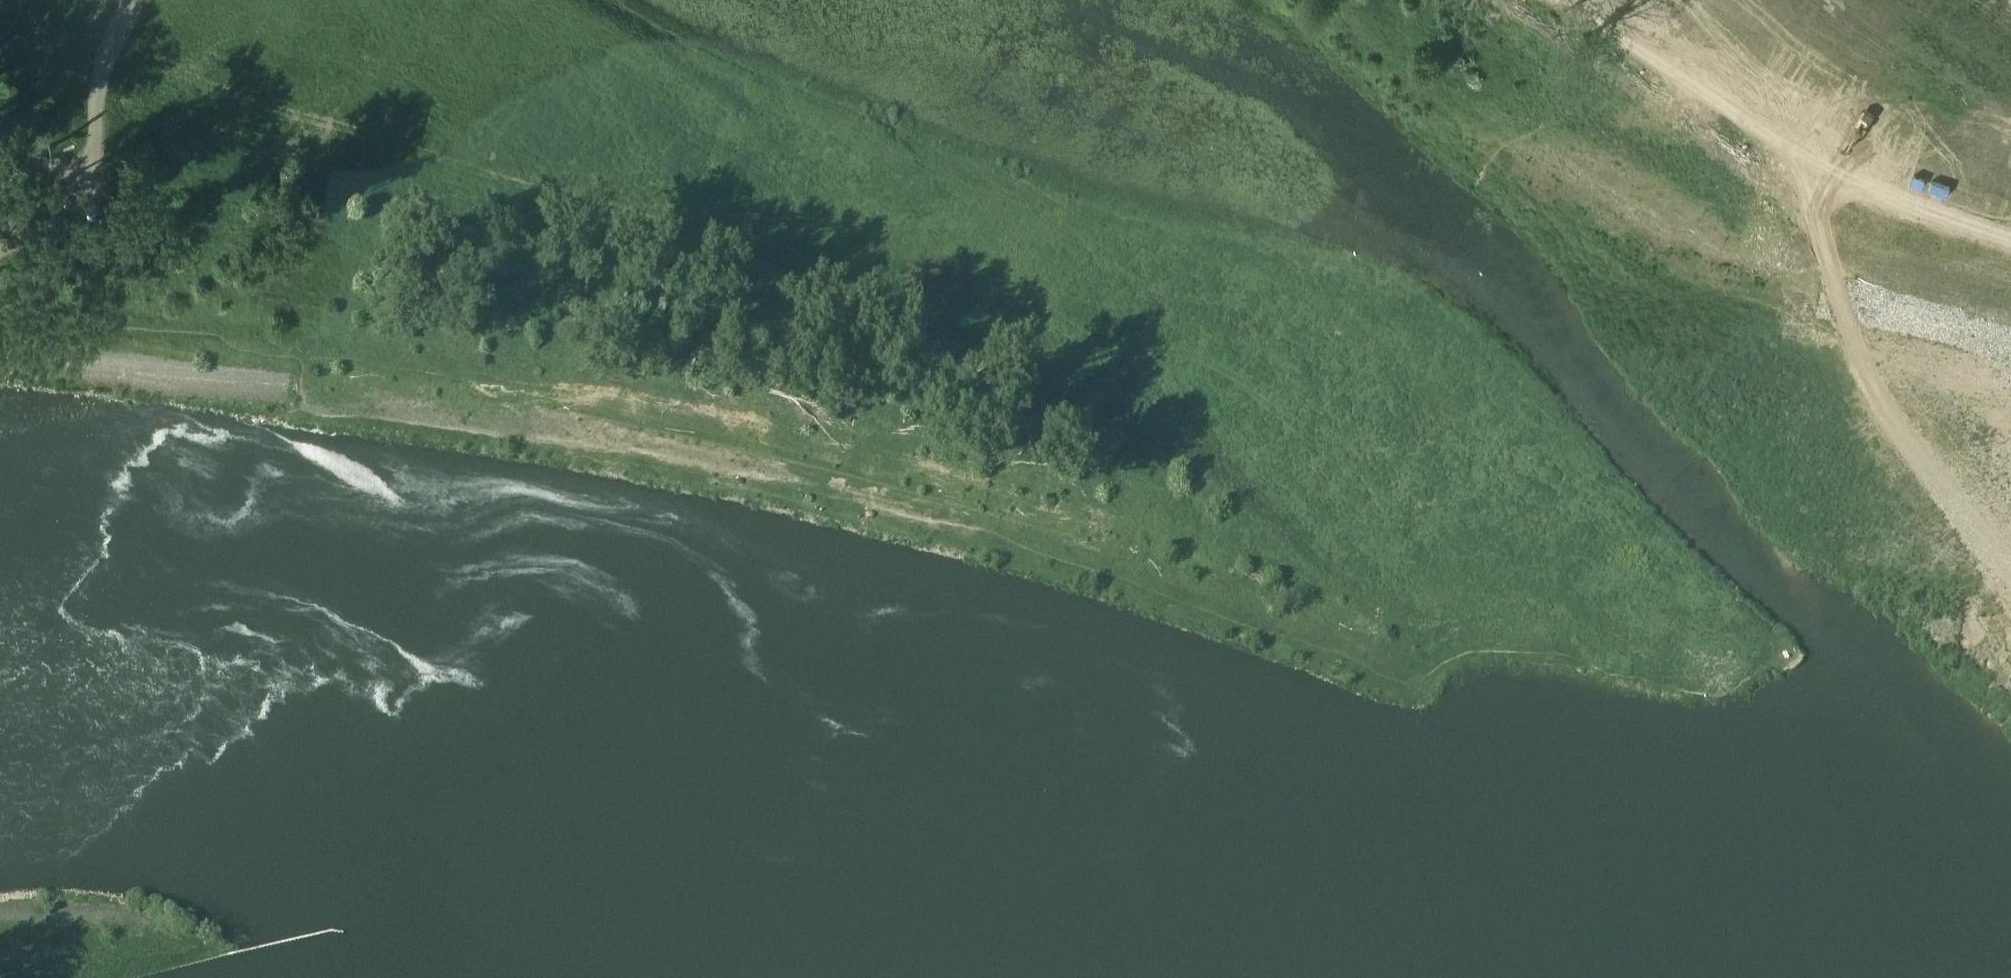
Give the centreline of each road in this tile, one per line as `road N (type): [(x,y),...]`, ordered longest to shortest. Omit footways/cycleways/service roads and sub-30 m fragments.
road 1 (track): [(1541,0),(1599,24),(1668,75),(1759,121),(1848,303),(1870,406),(2010,609)]
road 2 (unclassified): [(0,252),(82,211),(95,179),(106,65),(138,0)]
road 3 (track): [(1759,121),(1851,174),(2010,238)]

